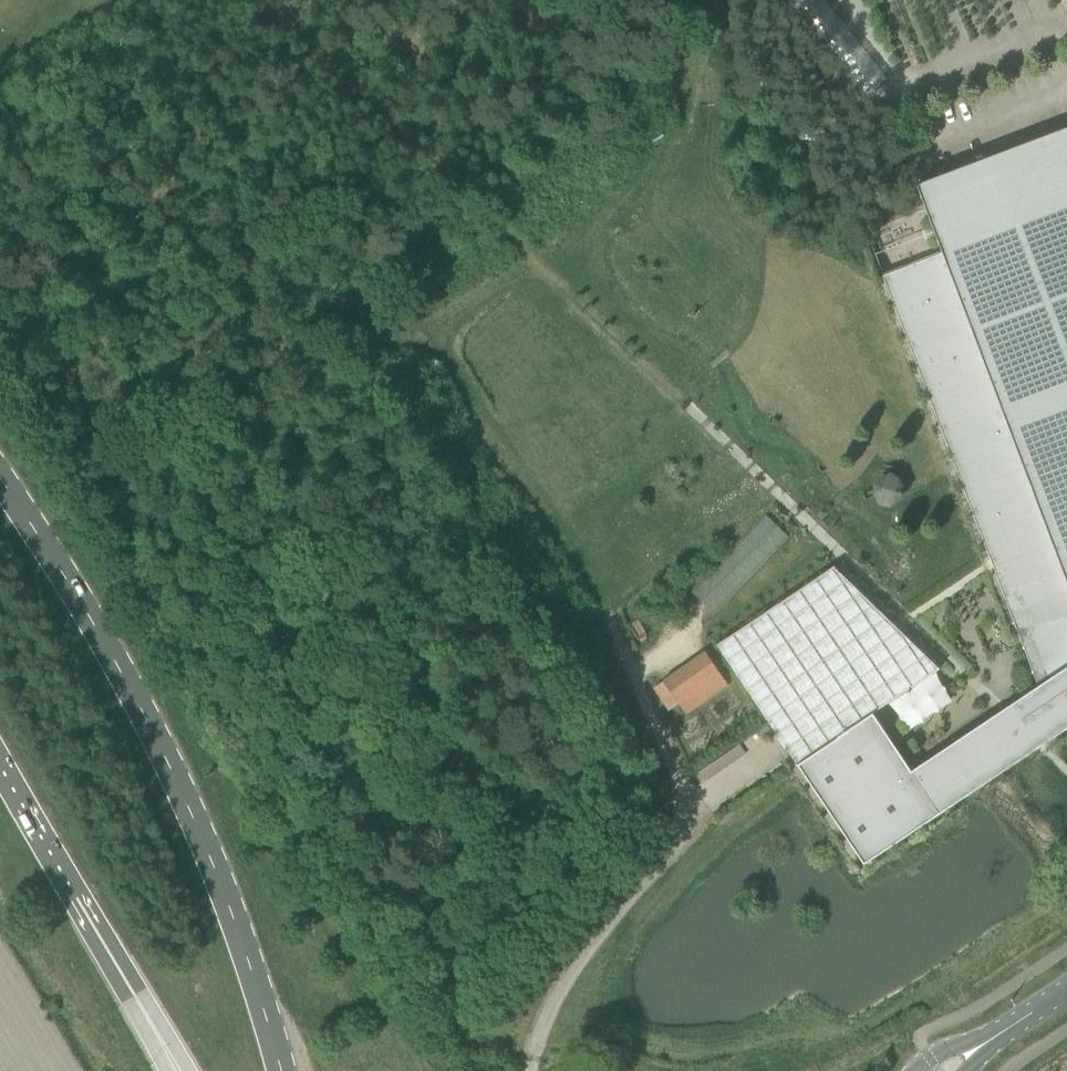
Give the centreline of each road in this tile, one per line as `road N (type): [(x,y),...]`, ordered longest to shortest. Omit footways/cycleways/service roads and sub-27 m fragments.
road 1 (primary): [(283,1070),(237,924),(172,770),(59,563),(0,474)]
road 2 (primary): [(0,767),(164,1042)]

